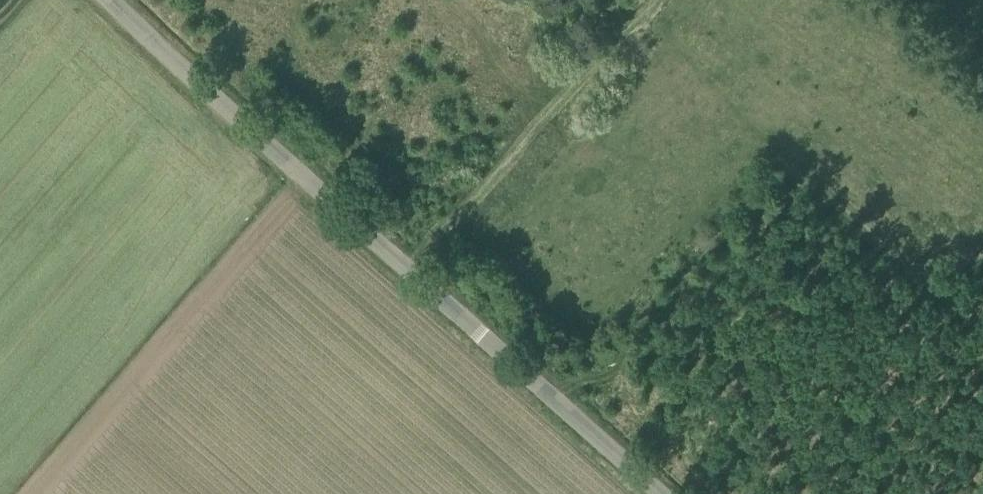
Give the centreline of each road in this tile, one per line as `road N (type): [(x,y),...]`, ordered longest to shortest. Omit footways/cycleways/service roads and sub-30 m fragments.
road 1 (unclassified): [(653,493),(186,85),(104,0)]
road 2 (track): [(407,278),(642,14)]

